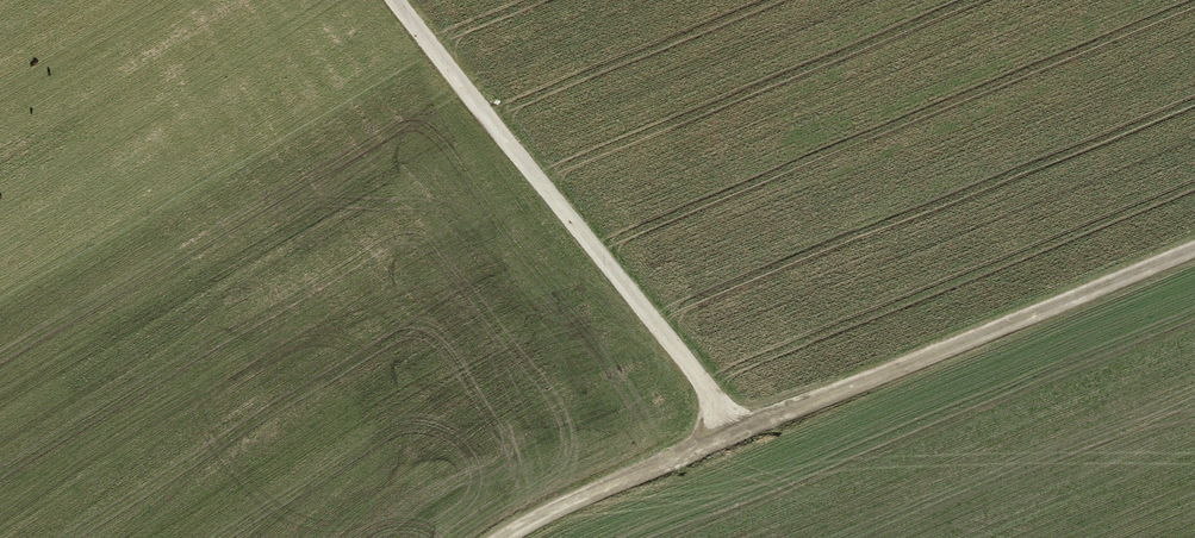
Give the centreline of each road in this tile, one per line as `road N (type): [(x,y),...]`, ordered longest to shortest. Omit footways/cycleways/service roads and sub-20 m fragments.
road 1 (track): [(1194,240),(529,514),(494,537)]
road 2 (track): [(738,425),(395,0)]

